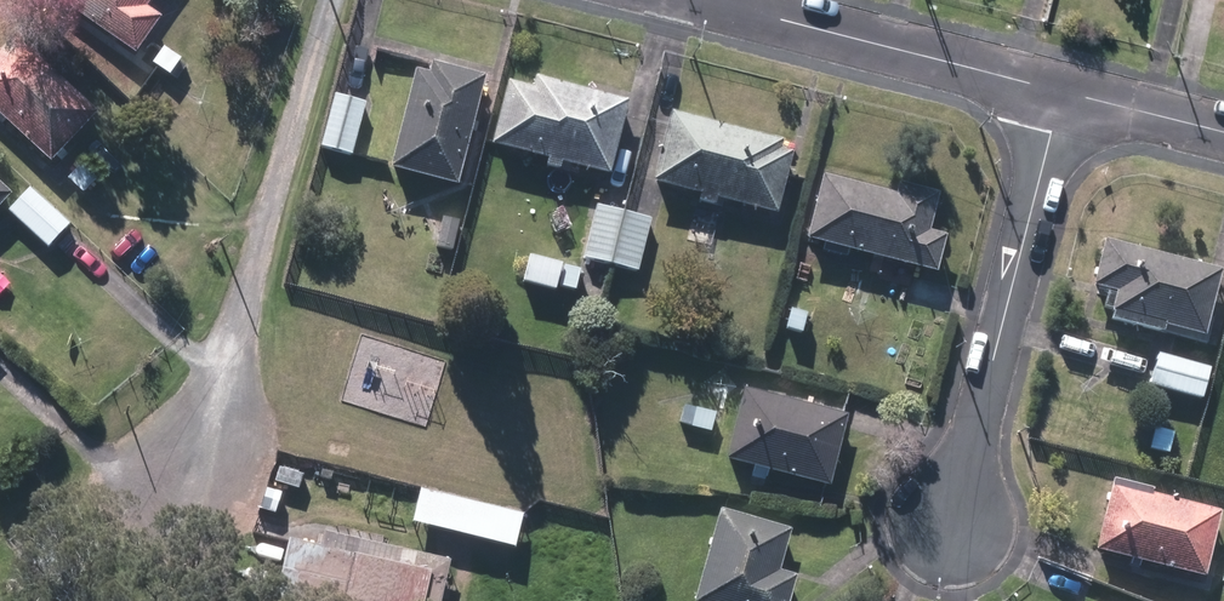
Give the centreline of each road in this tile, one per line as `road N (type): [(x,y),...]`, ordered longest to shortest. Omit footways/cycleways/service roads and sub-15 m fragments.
road 1 (residential): [(1069,88),(942,543)]
road 2 (residential): [(709,0),(1069,88)]
road 3 (residential): [(1069,88),(1223,130)]

